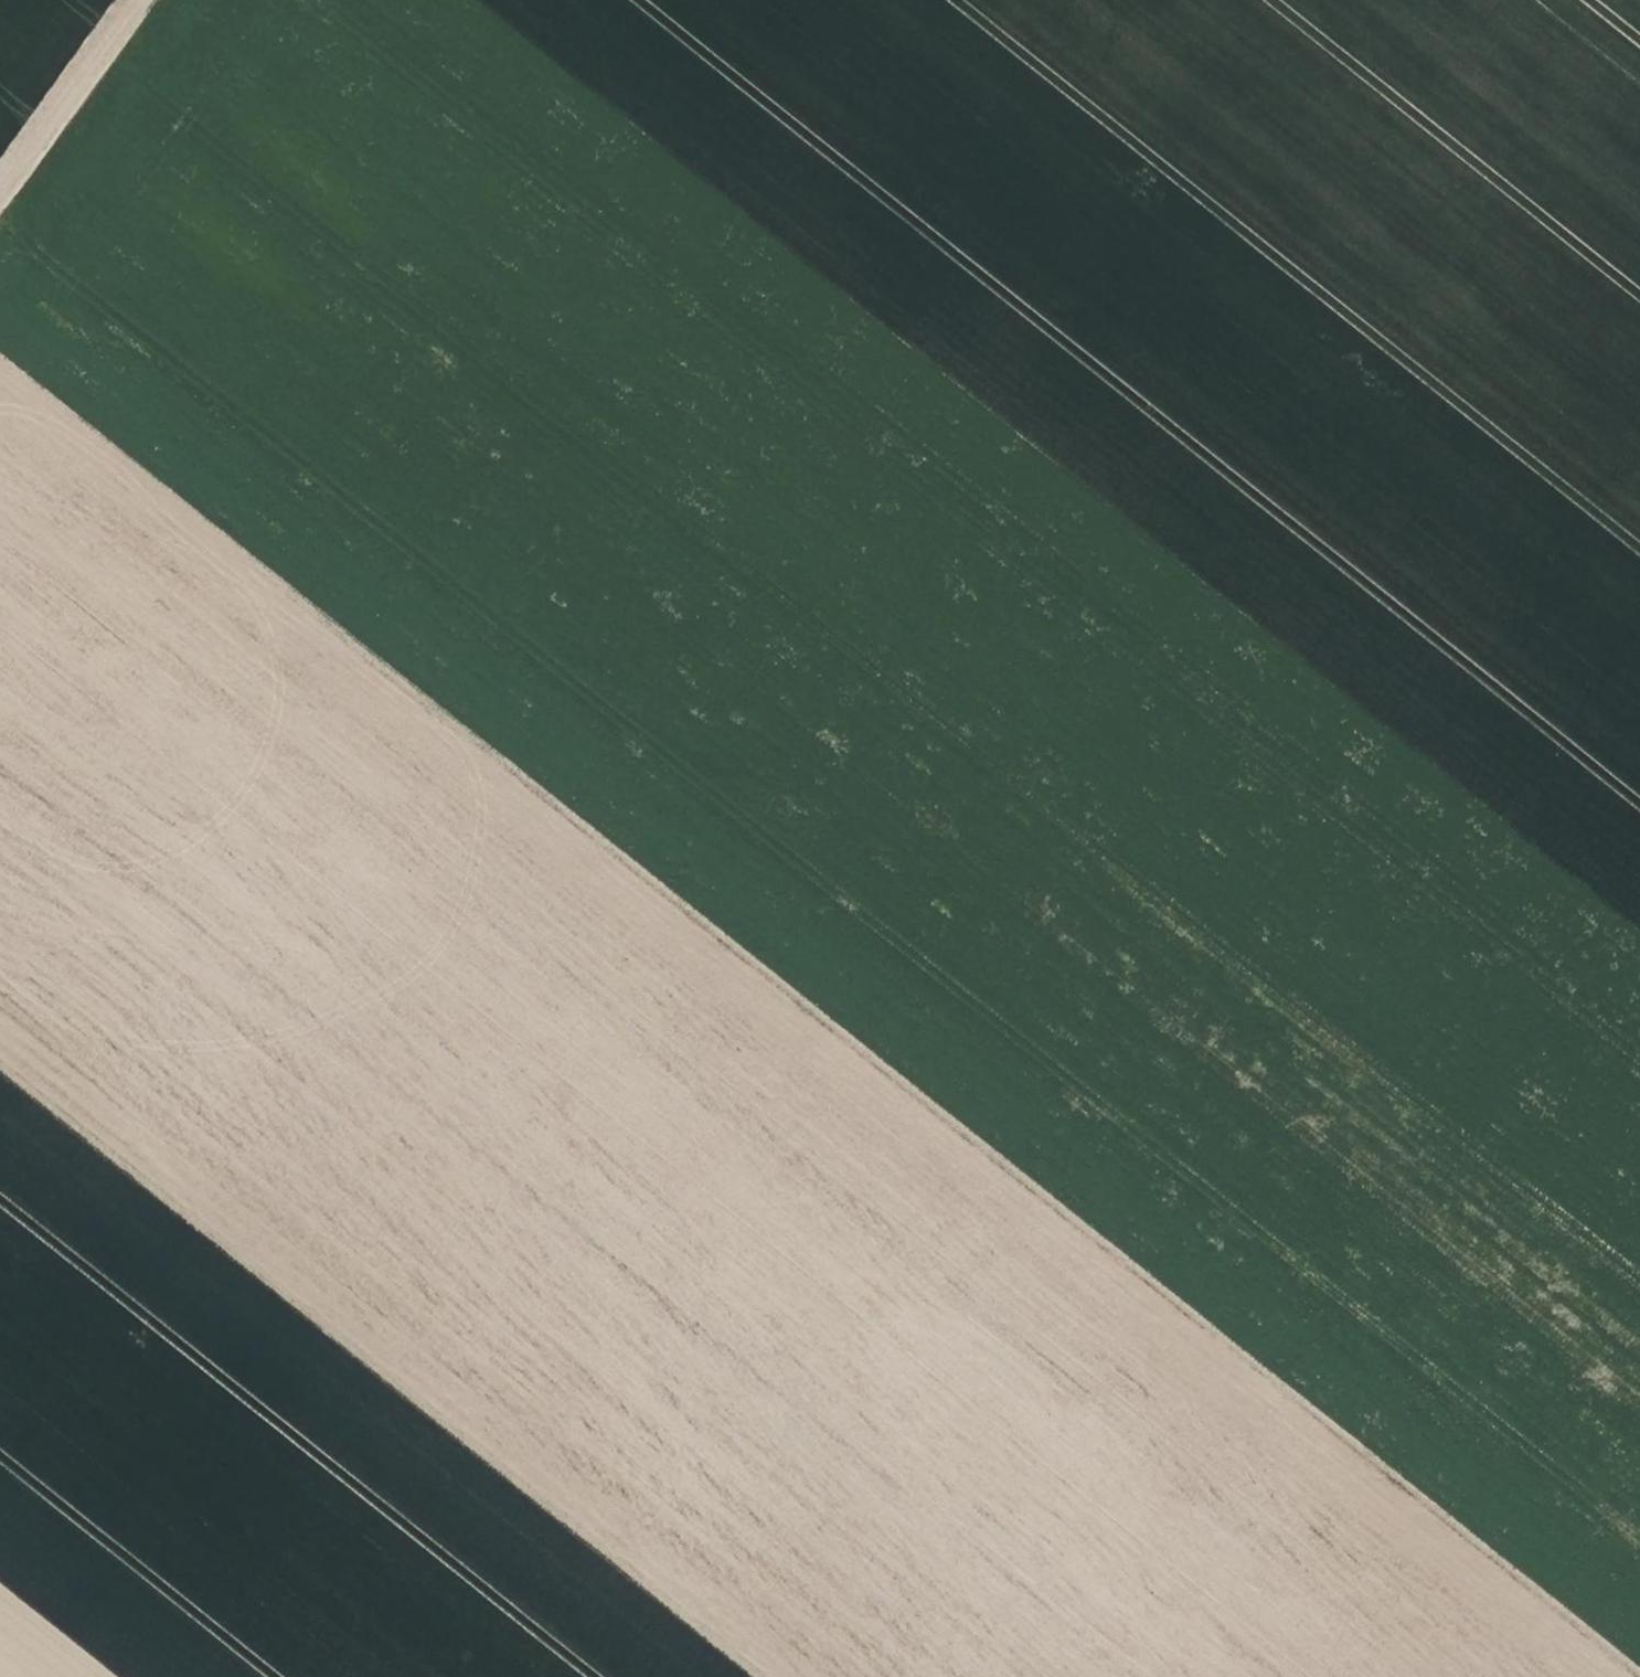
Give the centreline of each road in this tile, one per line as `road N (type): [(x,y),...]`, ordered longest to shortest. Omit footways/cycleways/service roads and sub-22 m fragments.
road 1 (track): [(136,0),(0,187)]

